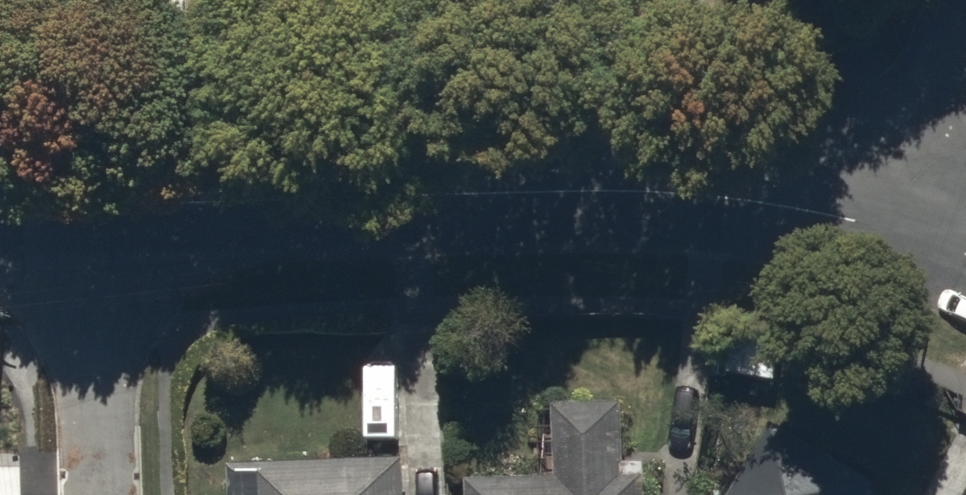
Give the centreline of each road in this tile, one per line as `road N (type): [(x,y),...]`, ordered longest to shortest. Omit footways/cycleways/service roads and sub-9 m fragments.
road 1 (tertiary): [(90,213),(499,178),(634,182),(774,200),(922,239)]
road 2 (residential): [(90,213),(99,494)]
road 3 (residential): [(965,40),(922,239)]

